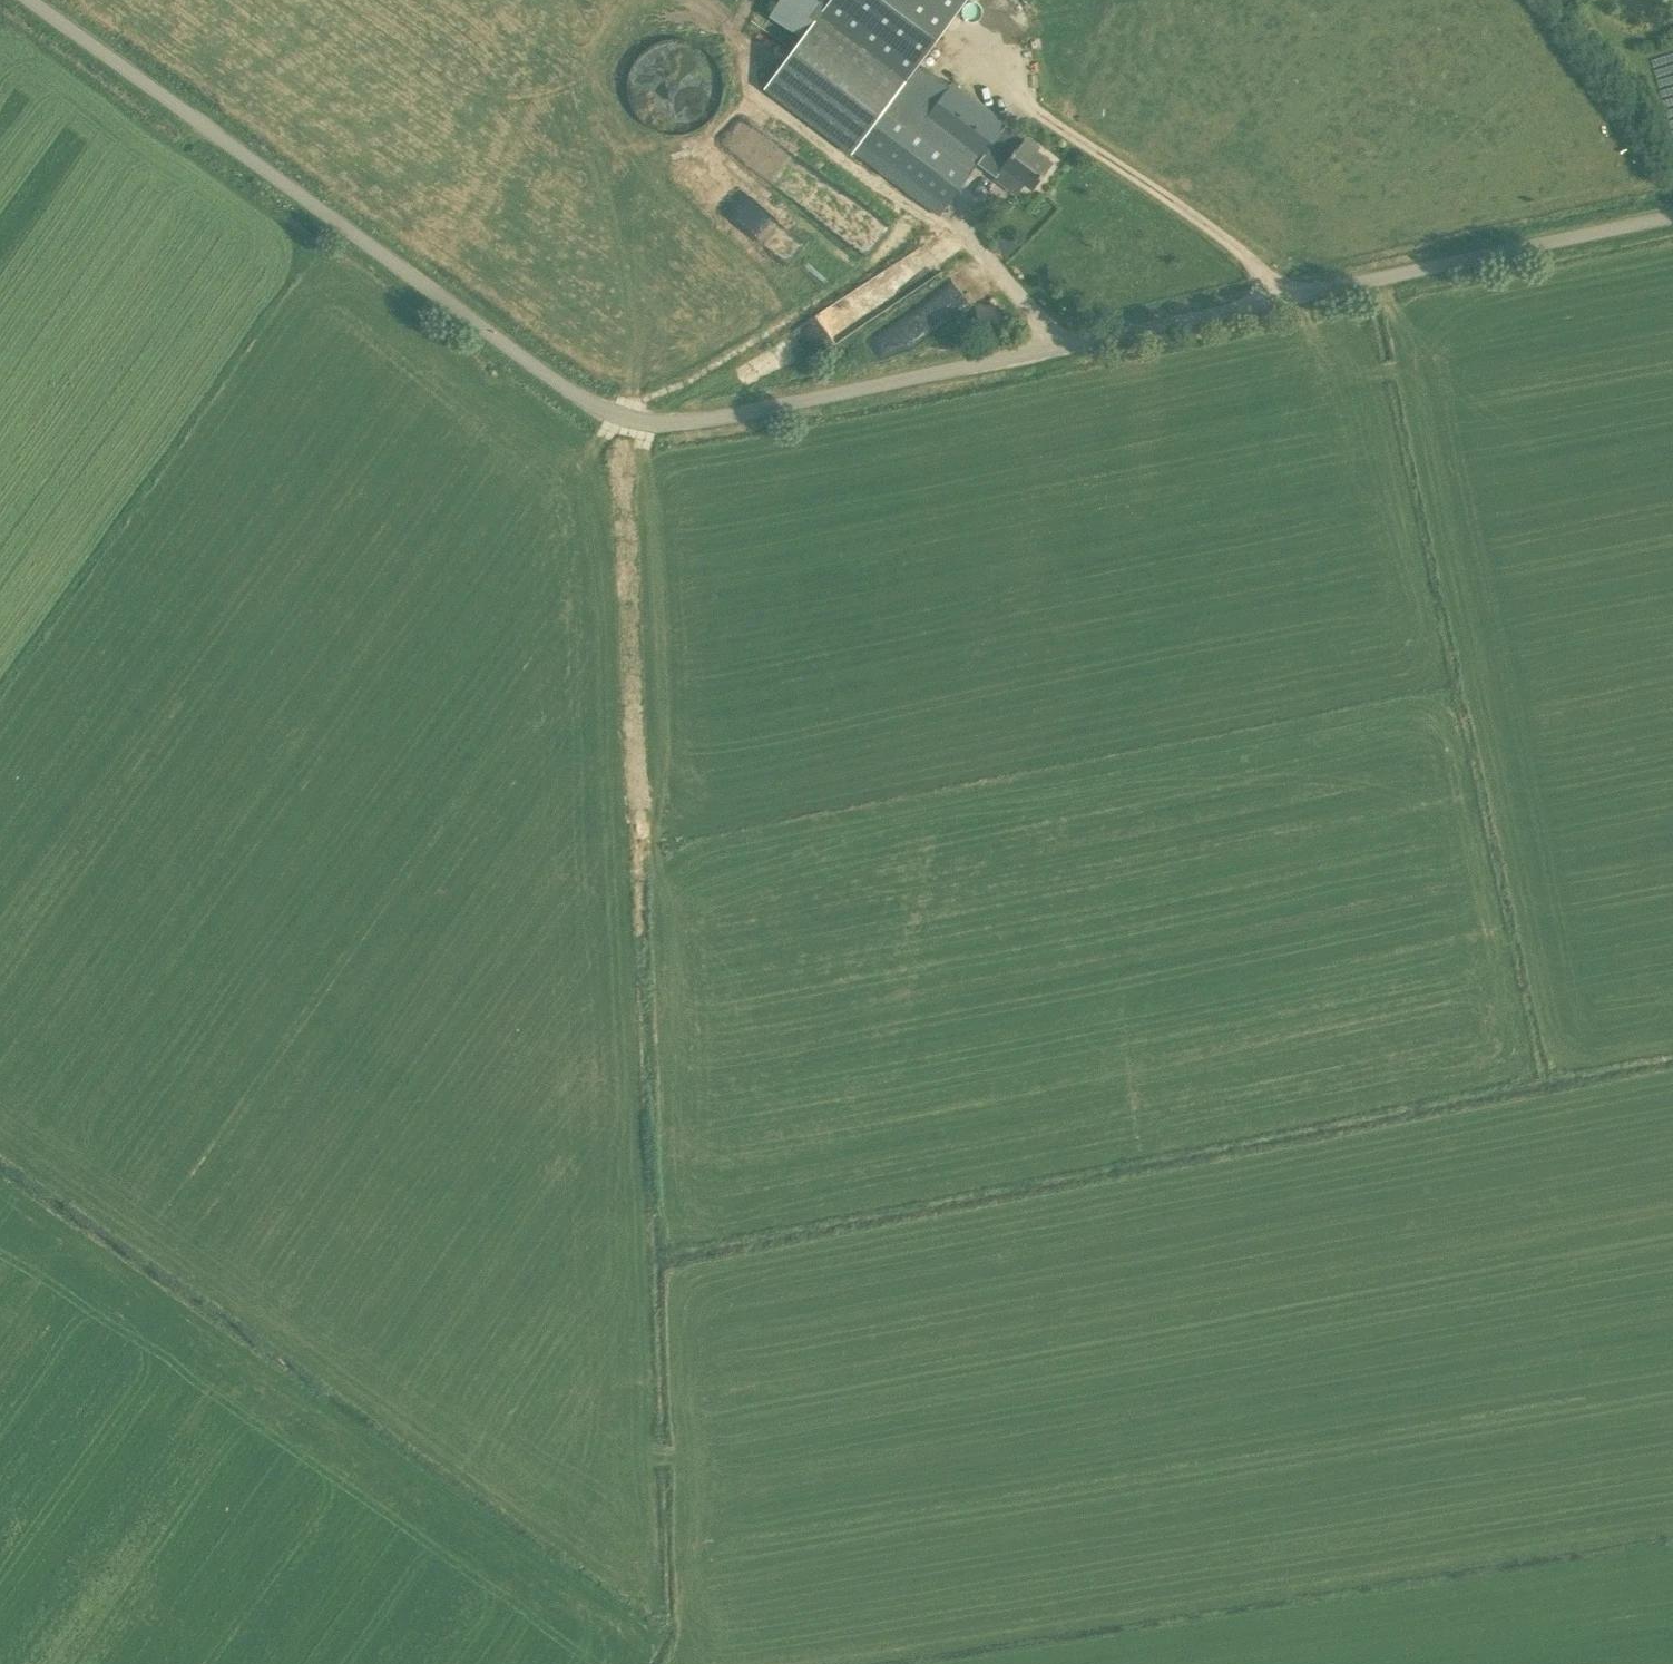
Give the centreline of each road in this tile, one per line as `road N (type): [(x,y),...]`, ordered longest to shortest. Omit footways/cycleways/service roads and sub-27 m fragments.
road 1 (unclassified): [(1672,210),(679,420),(630,414),(578,391),(34,0)]

